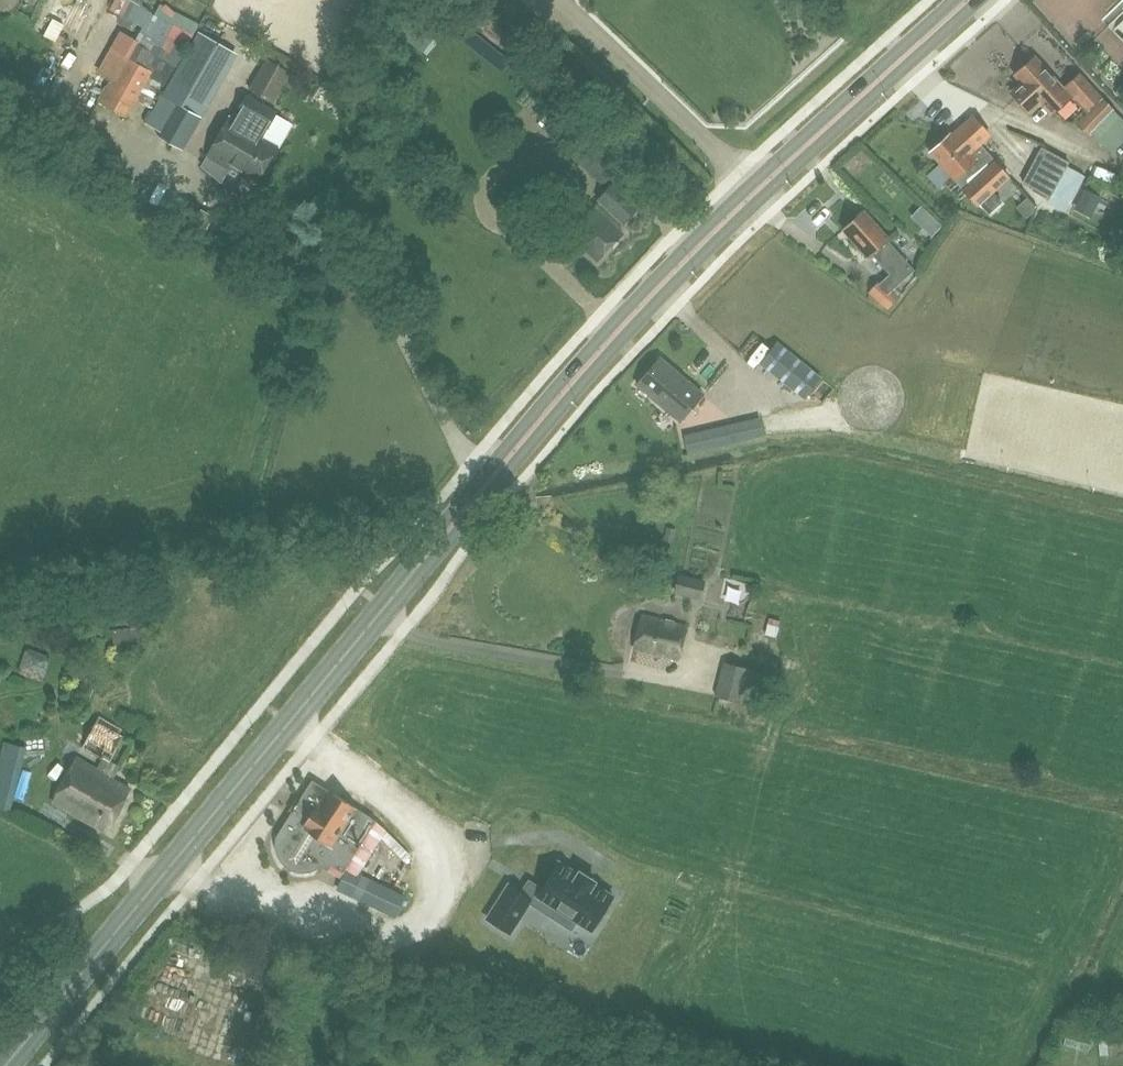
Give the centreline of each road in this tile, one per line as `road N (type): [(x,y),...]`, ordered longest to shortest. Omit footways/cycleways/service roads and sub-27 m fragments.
road 1 (secondary): [(415,565),(438,554),(624,336),(729,229),(977,0)]
road 2 (secondary): [(953,0),(710,223),(541,403),(415,565)]
road 3 (secondary): [(7,1065),(415,565)]

